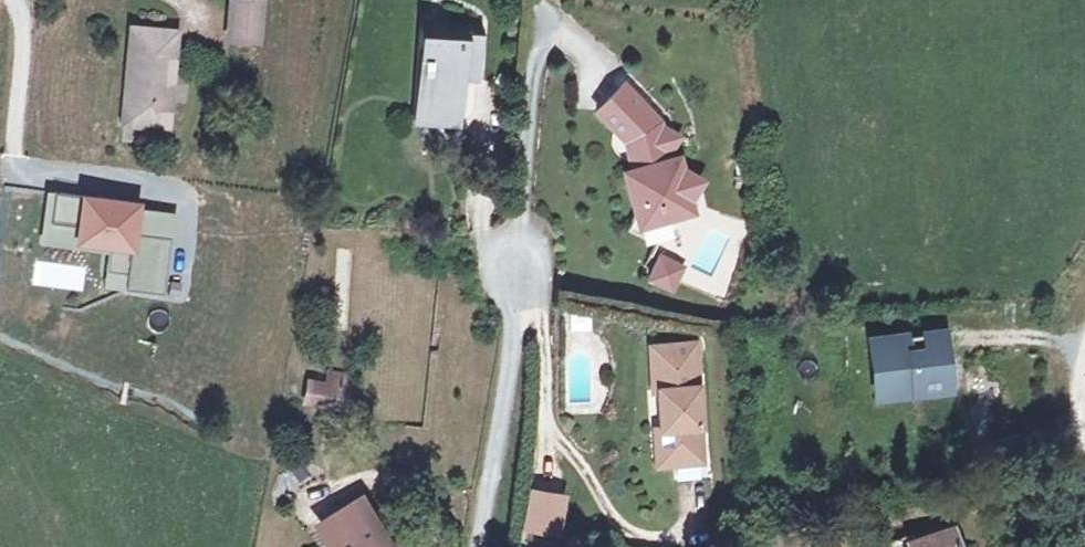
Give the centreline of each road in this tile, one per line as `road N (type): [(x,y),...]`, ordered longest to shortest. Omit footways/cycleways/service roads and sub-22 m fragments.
road 1 (residential): [(488,546),(525,271)]
road 2 (residential): [(69,180),(10,170),(16,0)]

